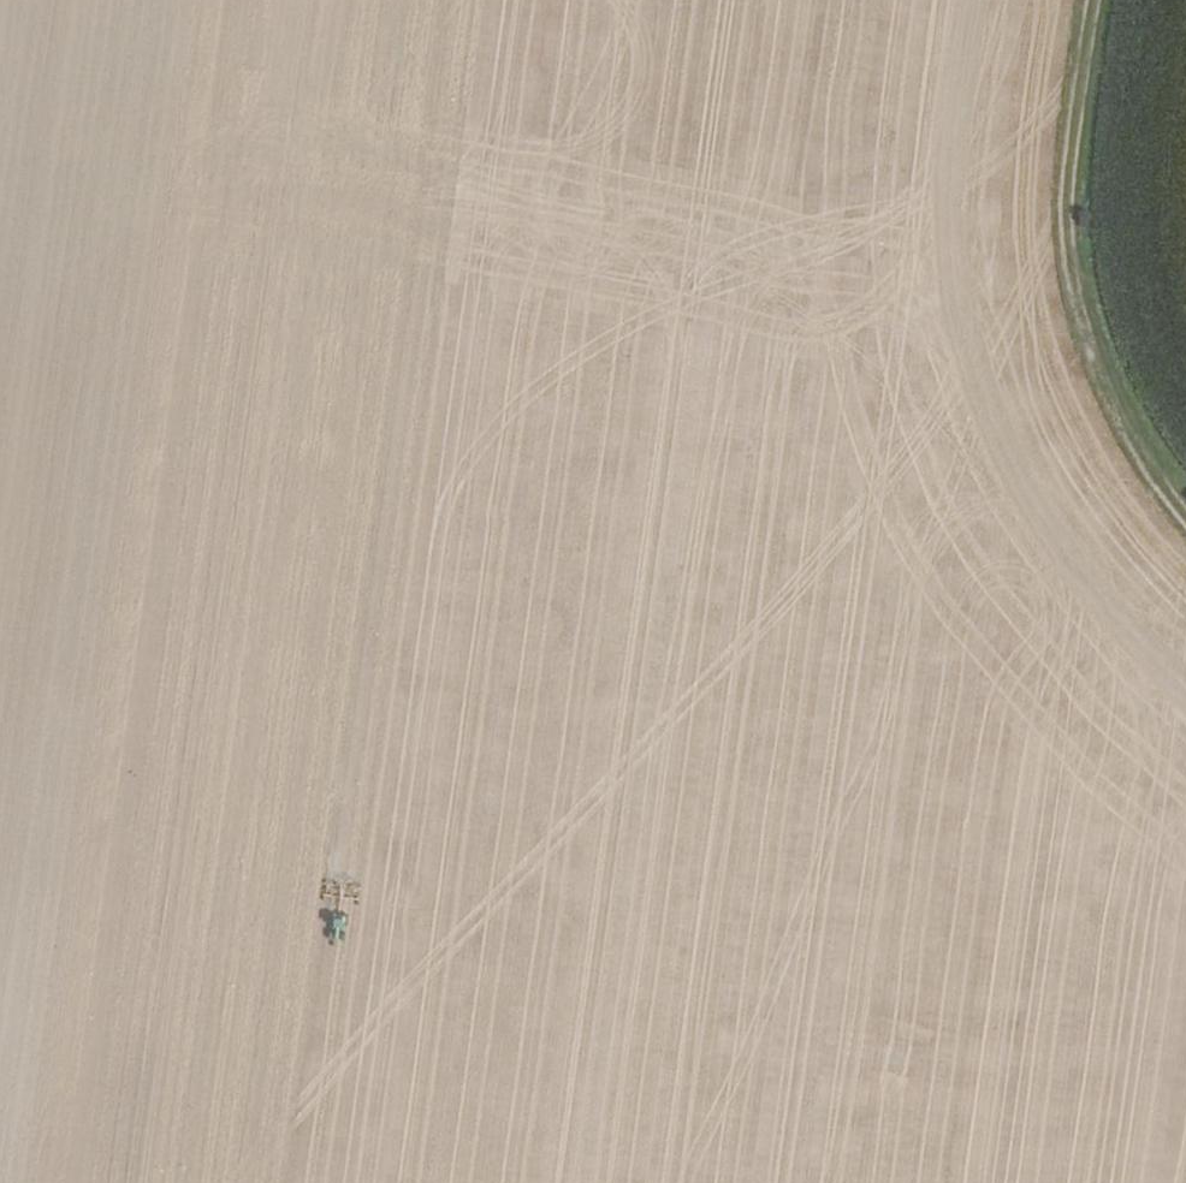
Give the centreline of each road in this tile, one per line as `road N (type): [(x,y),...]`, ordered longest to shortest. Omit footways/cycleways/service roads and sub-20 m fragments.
road 1 (track): [(1185,515),(1104,381),(1076,271),(1068,167),(1092,0)]

